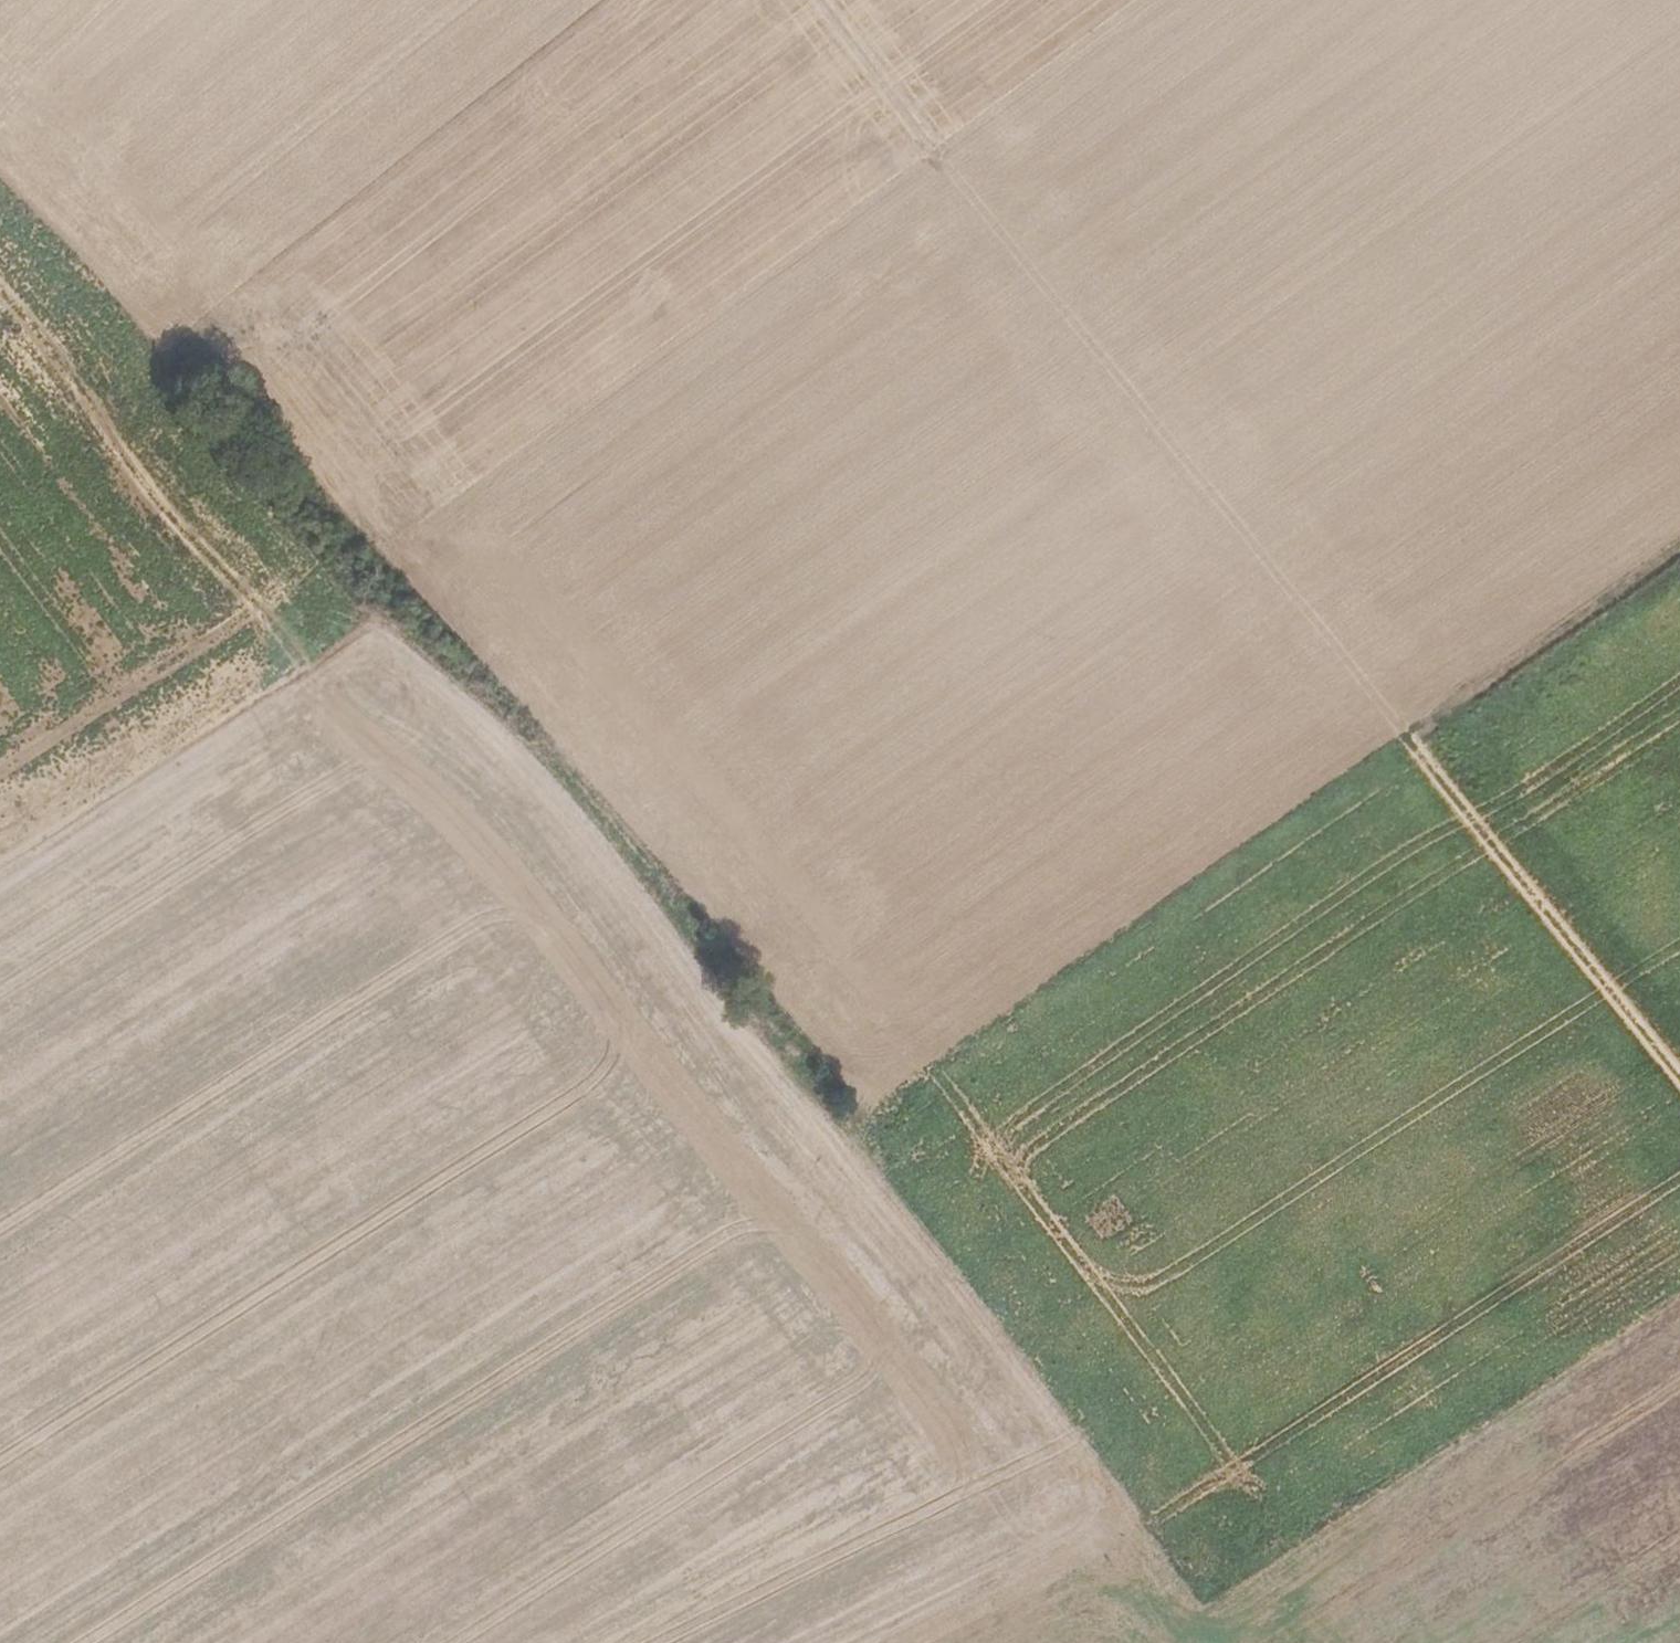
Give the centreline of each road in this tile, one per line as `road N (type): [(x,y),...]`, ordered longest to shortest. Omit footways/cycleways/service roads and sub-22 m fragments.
road 1 (track): [(822,0),(1411,746)]
road 2 (track): [(1411,746),(1679,1100)]
road 3 (track): [(1411,746),(1679,558)]

